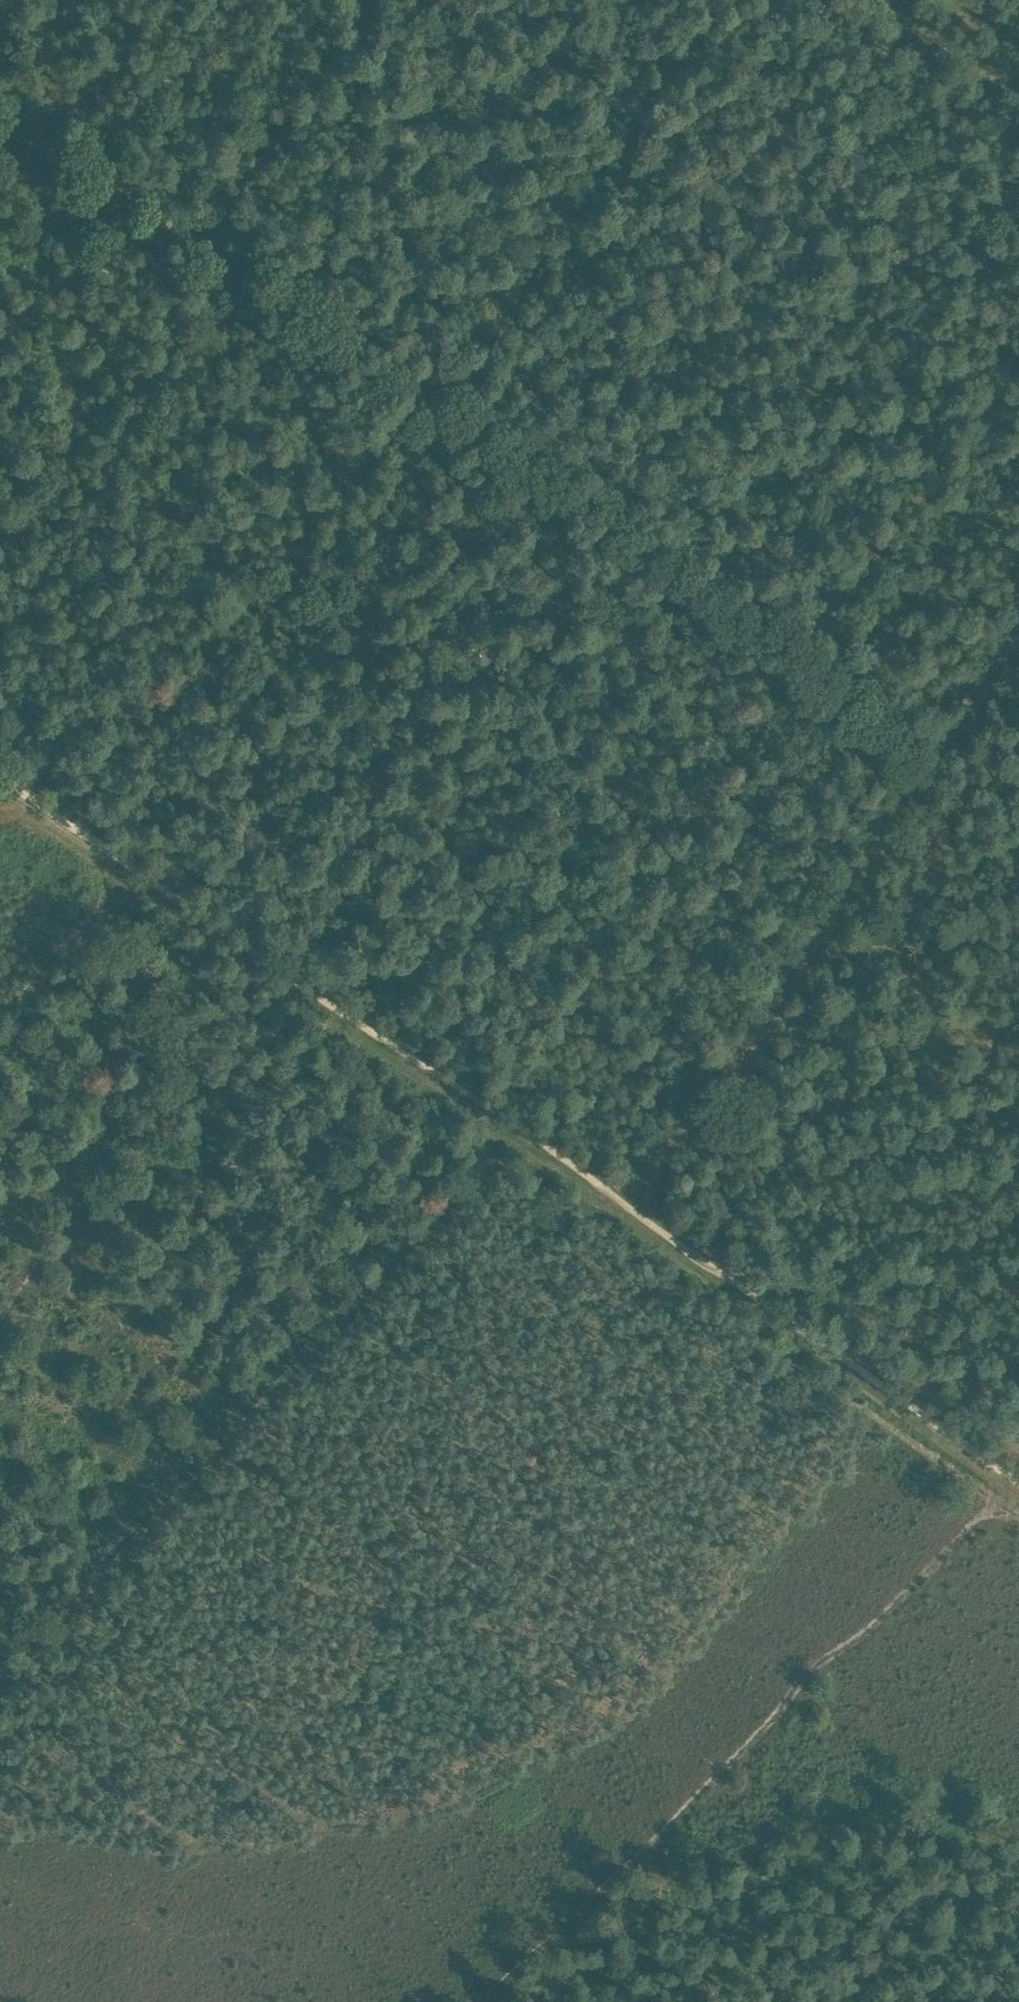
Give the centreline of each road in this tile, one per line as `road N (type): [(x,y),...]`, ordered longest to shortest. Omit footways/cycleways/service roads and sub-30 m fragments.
road 1 (track): [(615,1224),(0,793)]
road 2 (track): [(1018,1497),(615,1224)]
road 3 (track): [(912,788),(642,1190)]
road 4 (track): [(1018,631),(912,788)]
road 5 (track): [(127,882),(0,1021)]
road 6 (track): [(1018,73),(910,0)]

